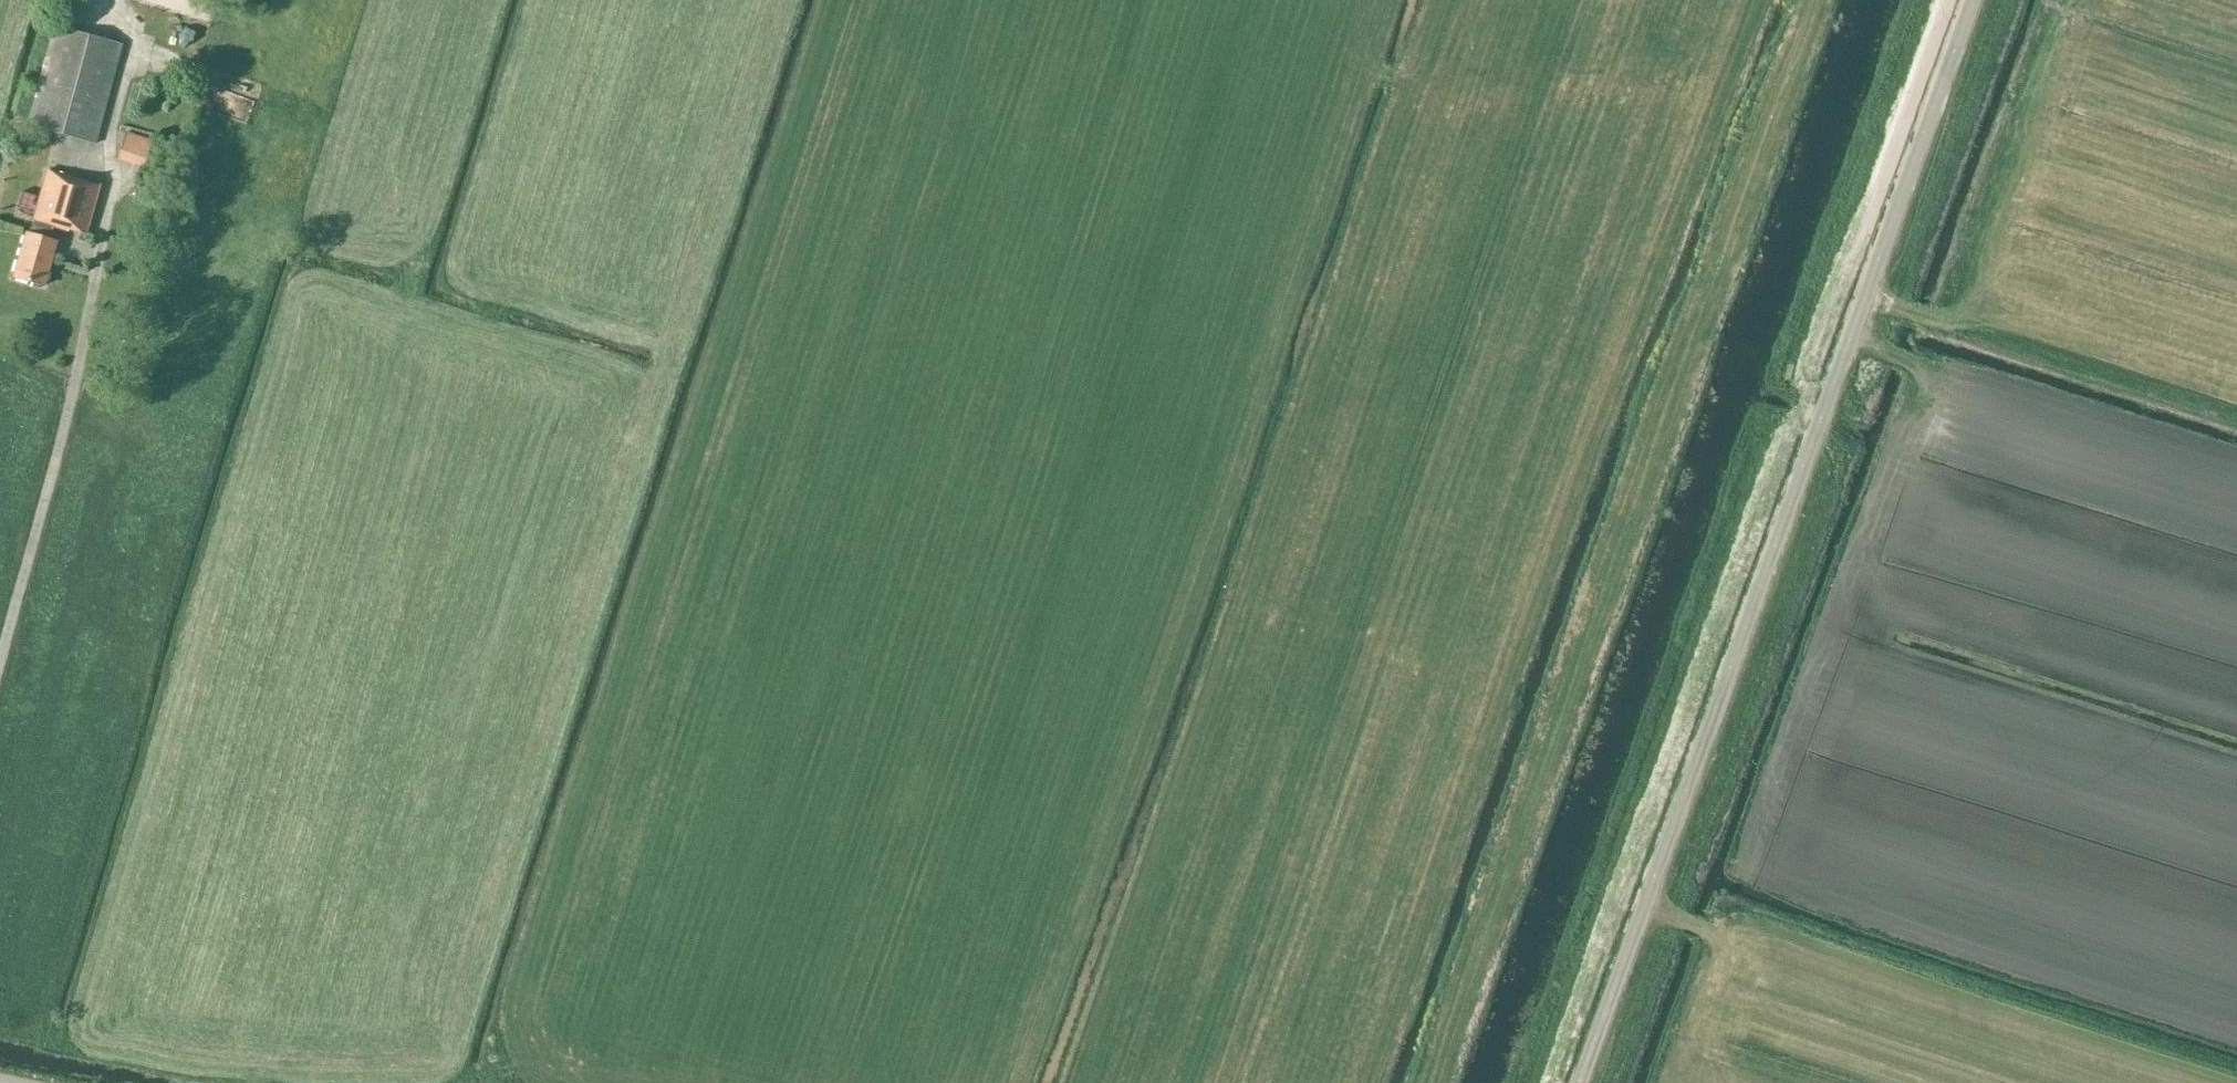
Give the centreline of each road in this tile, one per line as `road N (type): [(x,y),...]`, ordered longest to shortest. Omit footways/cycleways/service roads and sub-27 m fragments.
road 1 (unclassified): [(1580,1082),(1974,0)]

